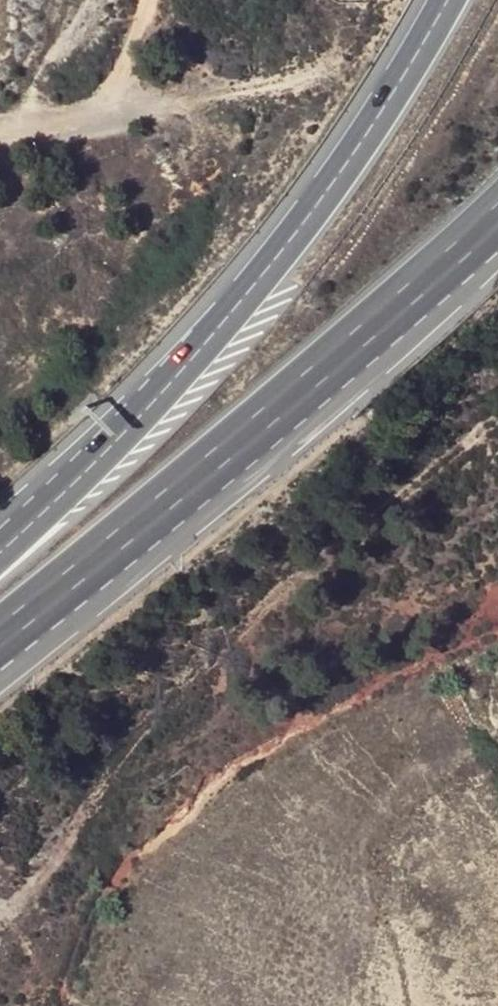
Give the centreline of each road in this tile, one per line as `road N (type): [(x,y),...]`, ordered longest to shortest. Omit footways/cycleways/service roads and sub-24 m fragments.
road 1 (trunk): [(0,681),(338,407),(432,312),(497,230)]
road 2 (trunk): [(0,641),(105,560),(497,214)]
road 3 (trunk): [(446,0),(378,116),(279,253),(173,380)]
road 4 (trunk): [(173,380),(0,560)]
road 5 (track): [(145,0),(101,112),(0,136)]
road 6 (trunk): [(173,380),(0,522)]

